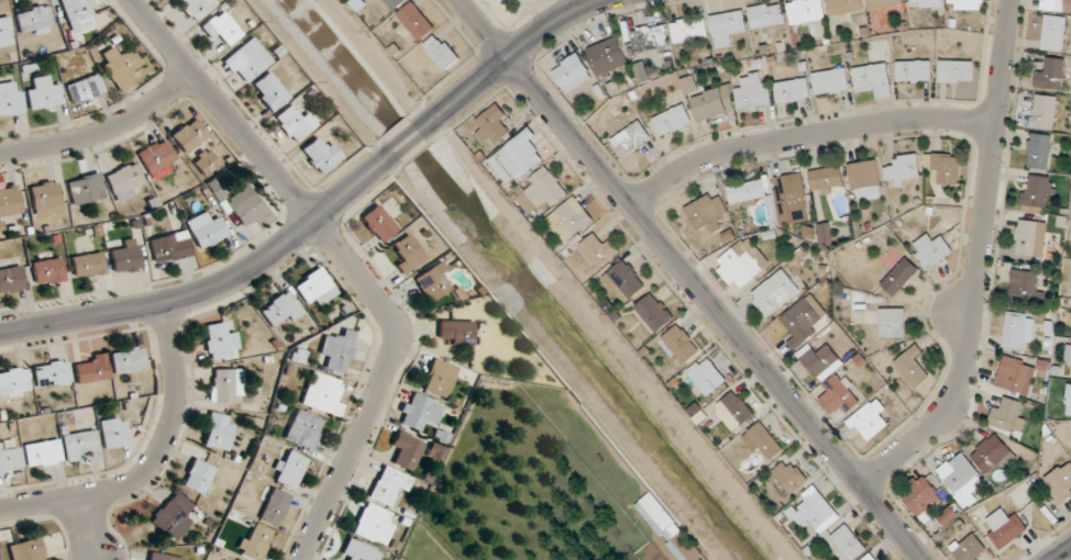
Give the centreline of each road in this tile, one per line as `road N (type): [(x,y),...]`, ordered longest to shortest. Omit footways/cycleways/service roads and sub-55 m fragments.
road 1 (residential): [(459,0),(923,559)]
road 2 (residential): [(132,0),(395,323),(394,354),(358,445),(302,559)]
road 3 (residential): [(1011,0),(960,384),(934,424),(860,482)]
road 4 (tertiary): [(0,332),(217,285),(261,262),(382,163)]
road 5 (residential): [(631,206),(720,152),(902,119),(995,124)]
road 6 (residential): [(0,513),(123,486),(154,461),(172,427),(178,382),(161,303)]
road 7 (residential): [(0,154),(124,122),(191,72)]
road 8 (tertiary): [(439,114),(555,22),(602,0)]

